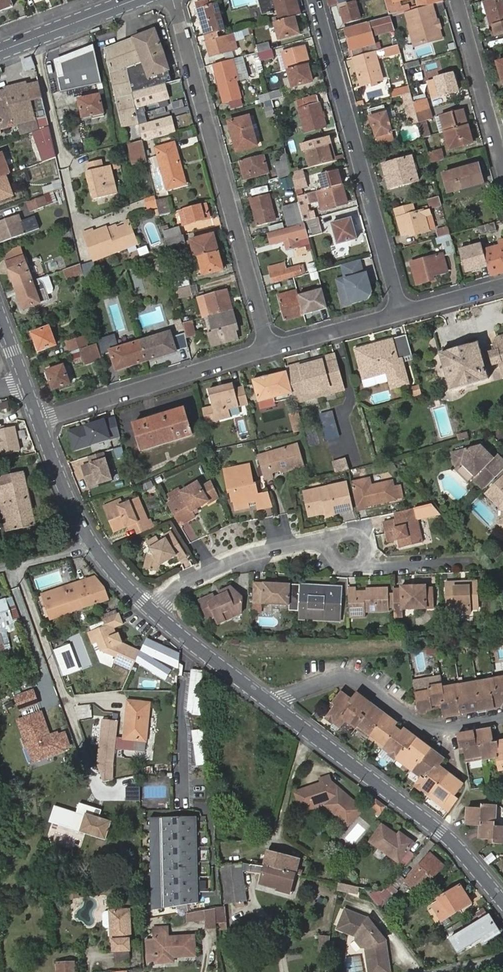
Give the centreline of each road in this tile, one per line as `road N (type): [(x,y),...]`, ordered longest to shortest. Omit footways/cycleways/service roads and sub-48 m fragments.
road 1 (residential): [(271,350),(172,0)]
road 2 (residential): [(314,0),(401,313)]
road 3 (tertiary): [(272,705),(453,843),(502,902)]
road 4 (residential): [(272,705),(343,675),(424,728),(502,716)]
road 5 (residential): [(37,421),(271,350)]
road 6 (residential): [(154,613),(178,587),(245,556),(321,540)]
road 7 (residential): [(459,0),(502,159)]
road 8 (tertiary): [(154,613),(272,705)]
road 9 (secondary): [(134,0),(0,52)]
road 10 (residential): [(271,350),(401,313)]
road 11 (tertiary): [(37,421),(89,540)]

